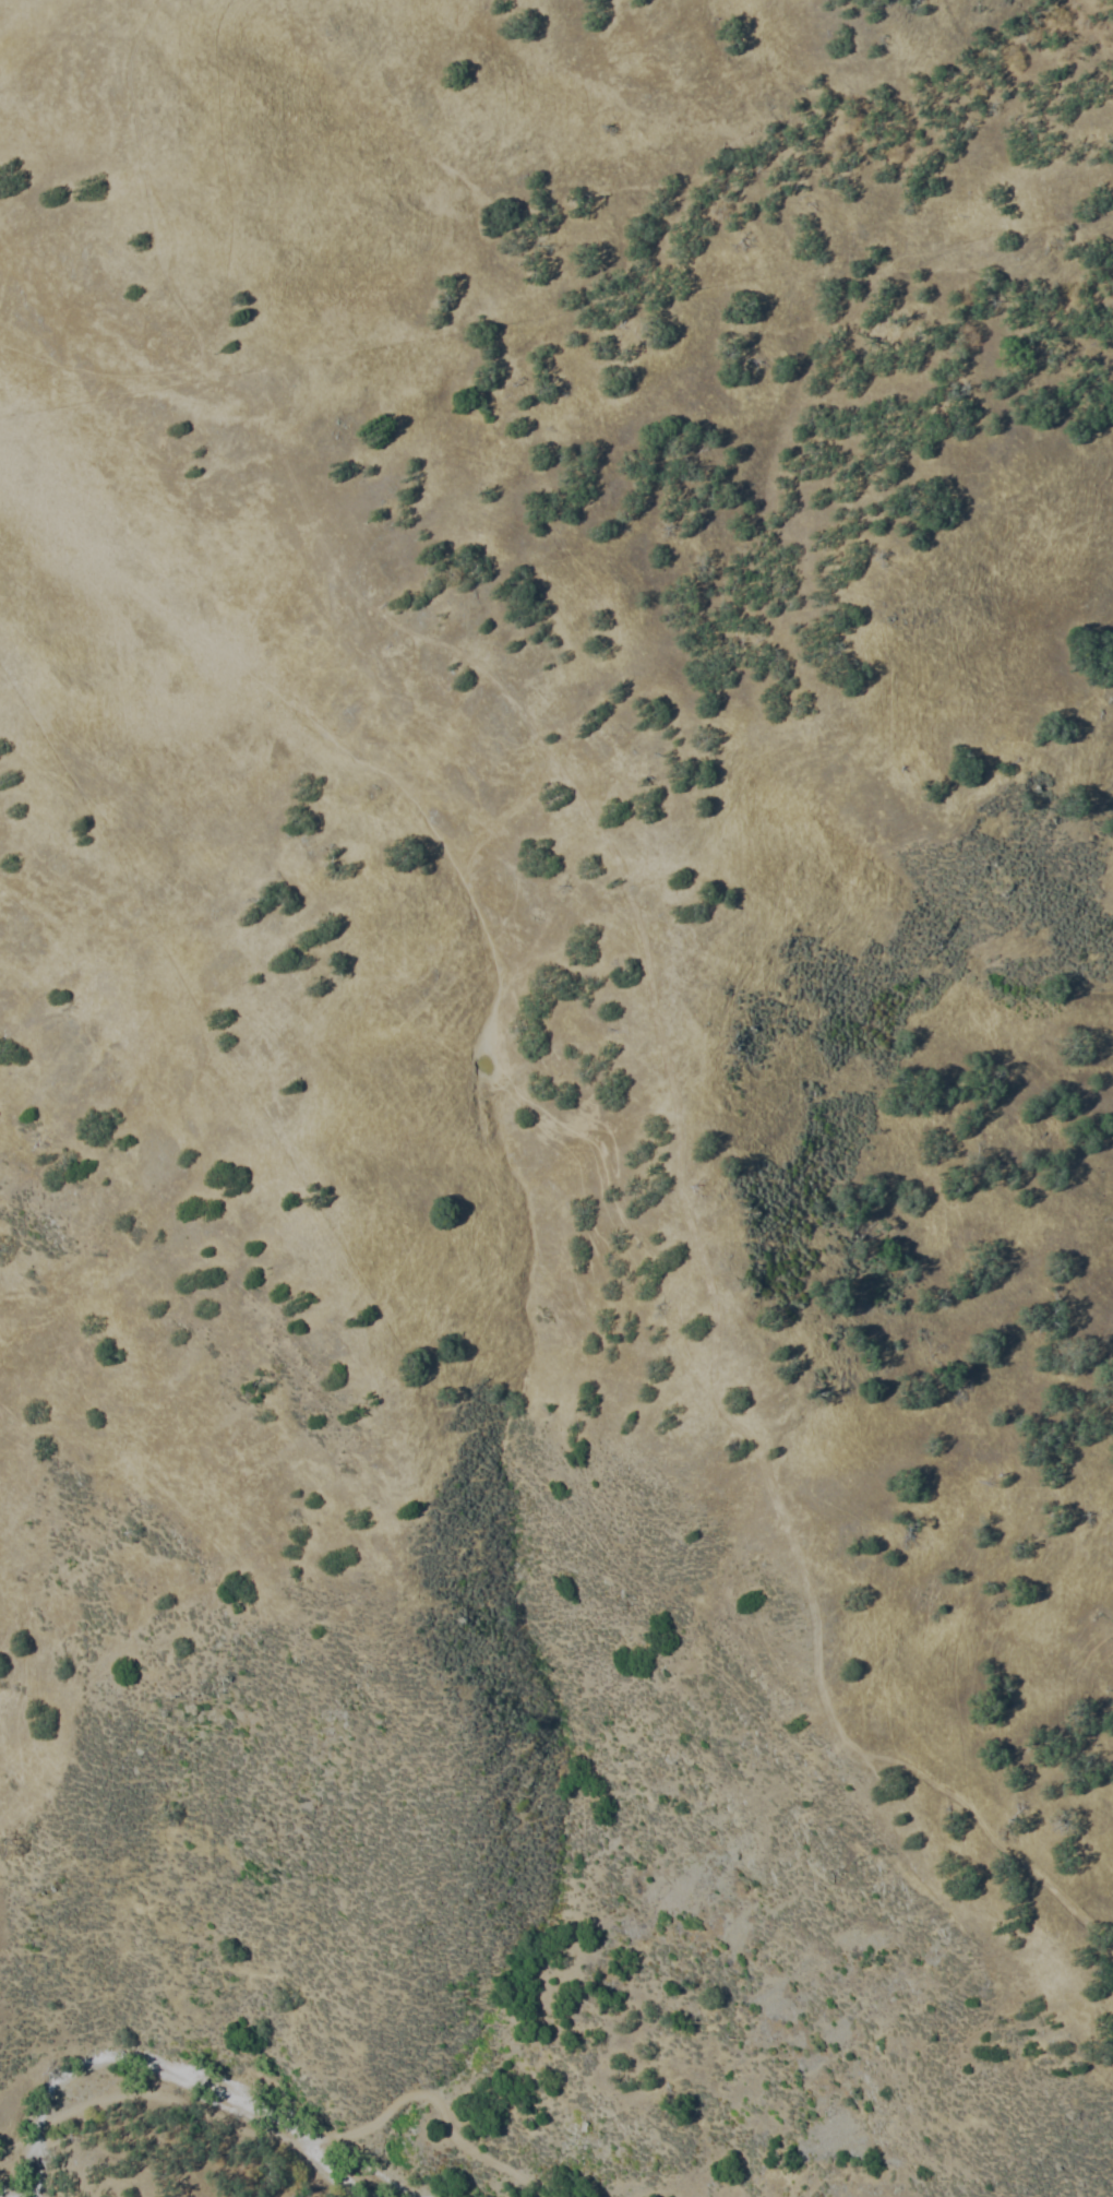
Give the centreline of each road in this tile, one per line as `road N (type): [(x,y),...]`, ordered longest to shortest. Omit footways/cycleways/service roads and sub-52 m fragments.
road 1 (track): [(1112,1946),(946,1796),(897,1760),(840,1742),(817,1683),(809,1602),(782,1522),(757,1454),(716,1385),(716,1316),(703,1269)]
road 2 (track): [(703,1269),(675,1180),(679,1126),(631,913),(607,853),(499,687),(460,655),(357,598)]

